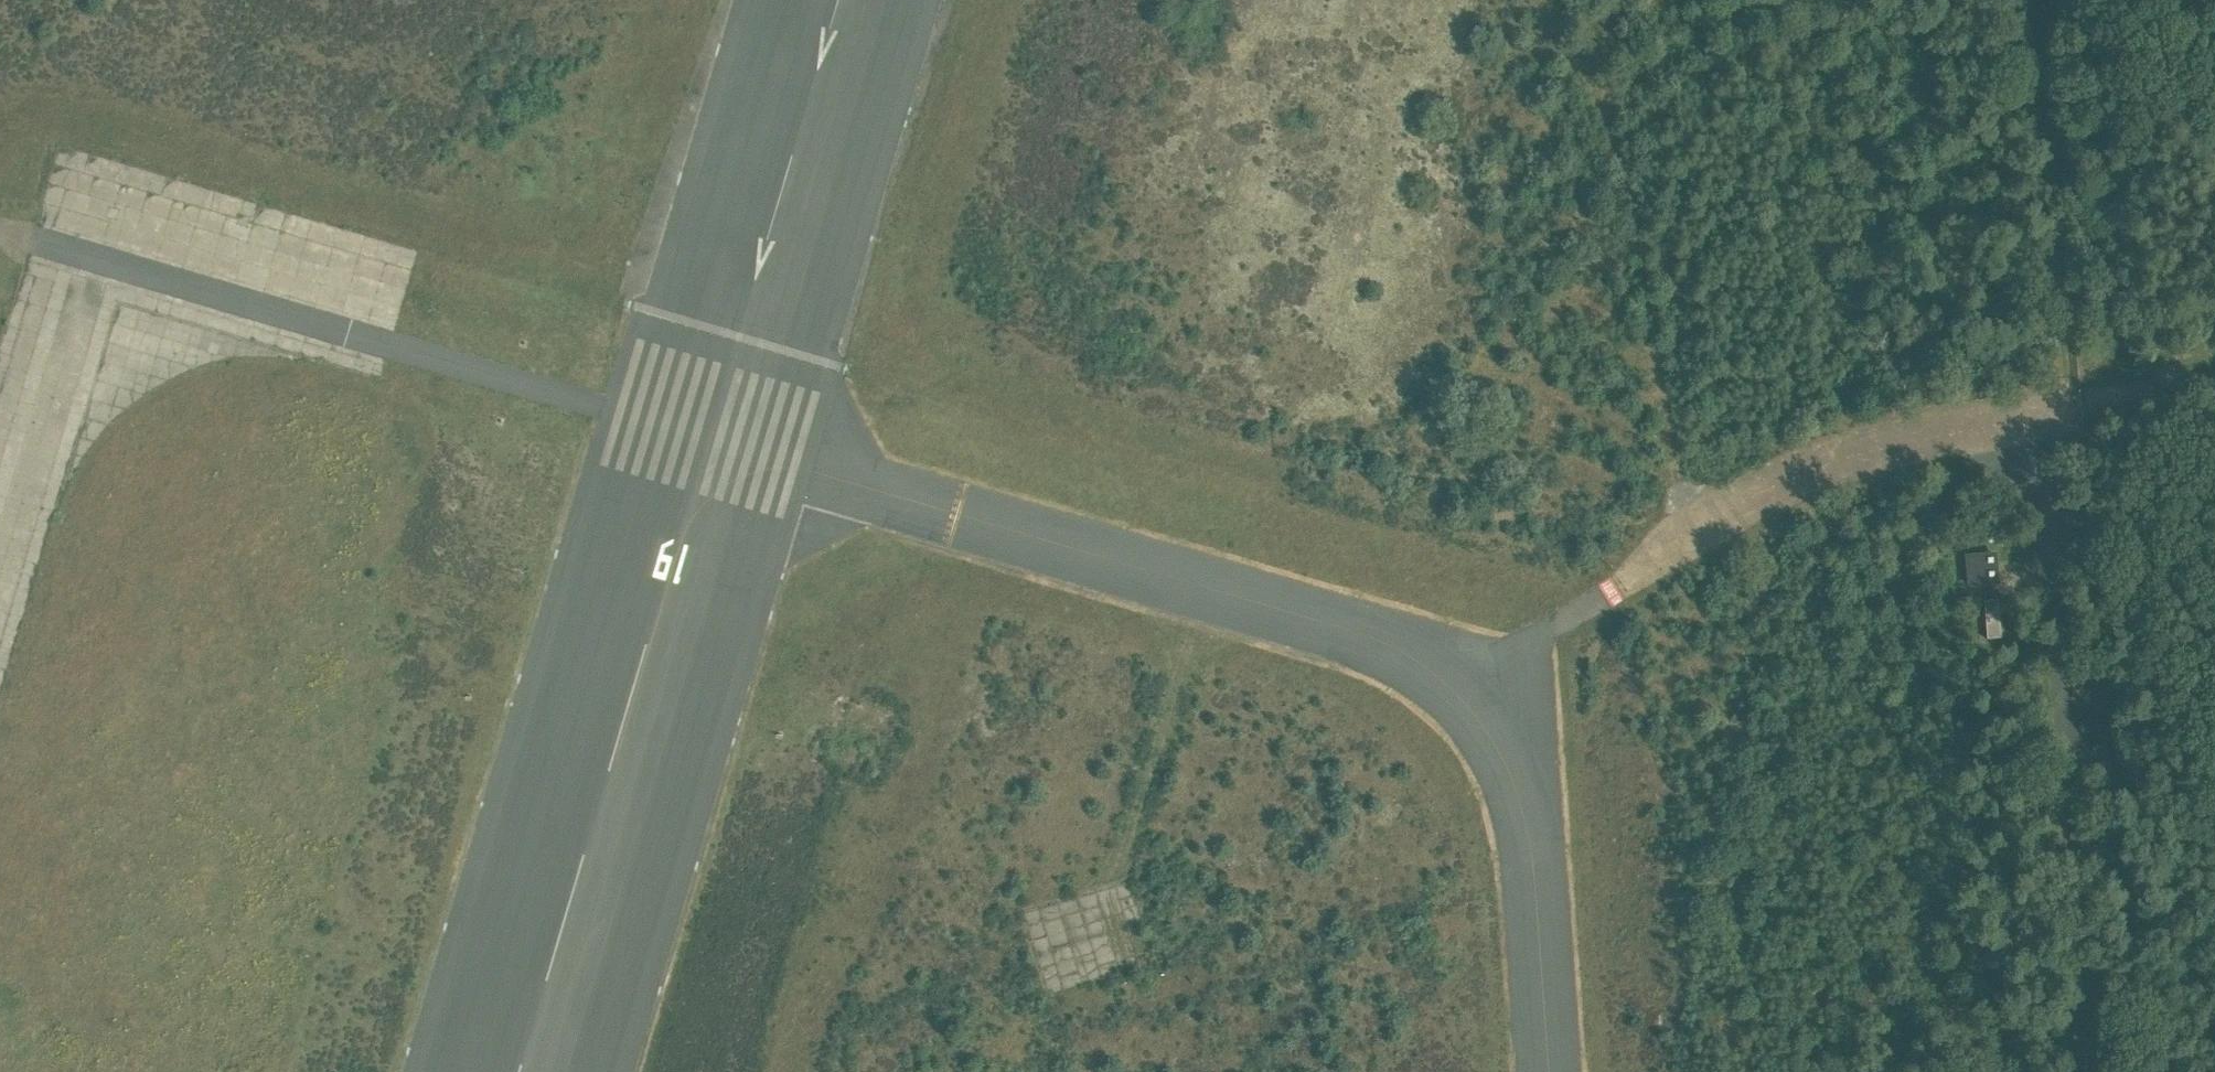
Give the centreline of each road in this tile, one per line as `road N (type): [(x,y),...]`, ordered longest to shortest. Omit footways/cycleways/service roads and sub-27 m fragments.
road 1 (track): [(2032,414),(2214,359)]

